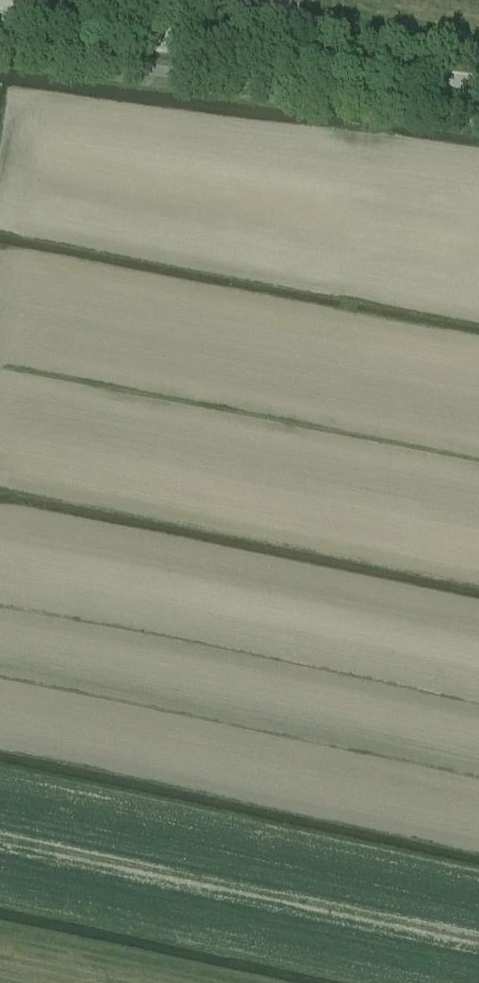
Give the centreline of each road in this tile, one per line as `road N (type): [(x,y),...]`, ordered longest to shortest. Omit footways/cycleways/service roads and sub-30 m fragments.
road 1 (unclassified): [(478,84),(0,13)]

